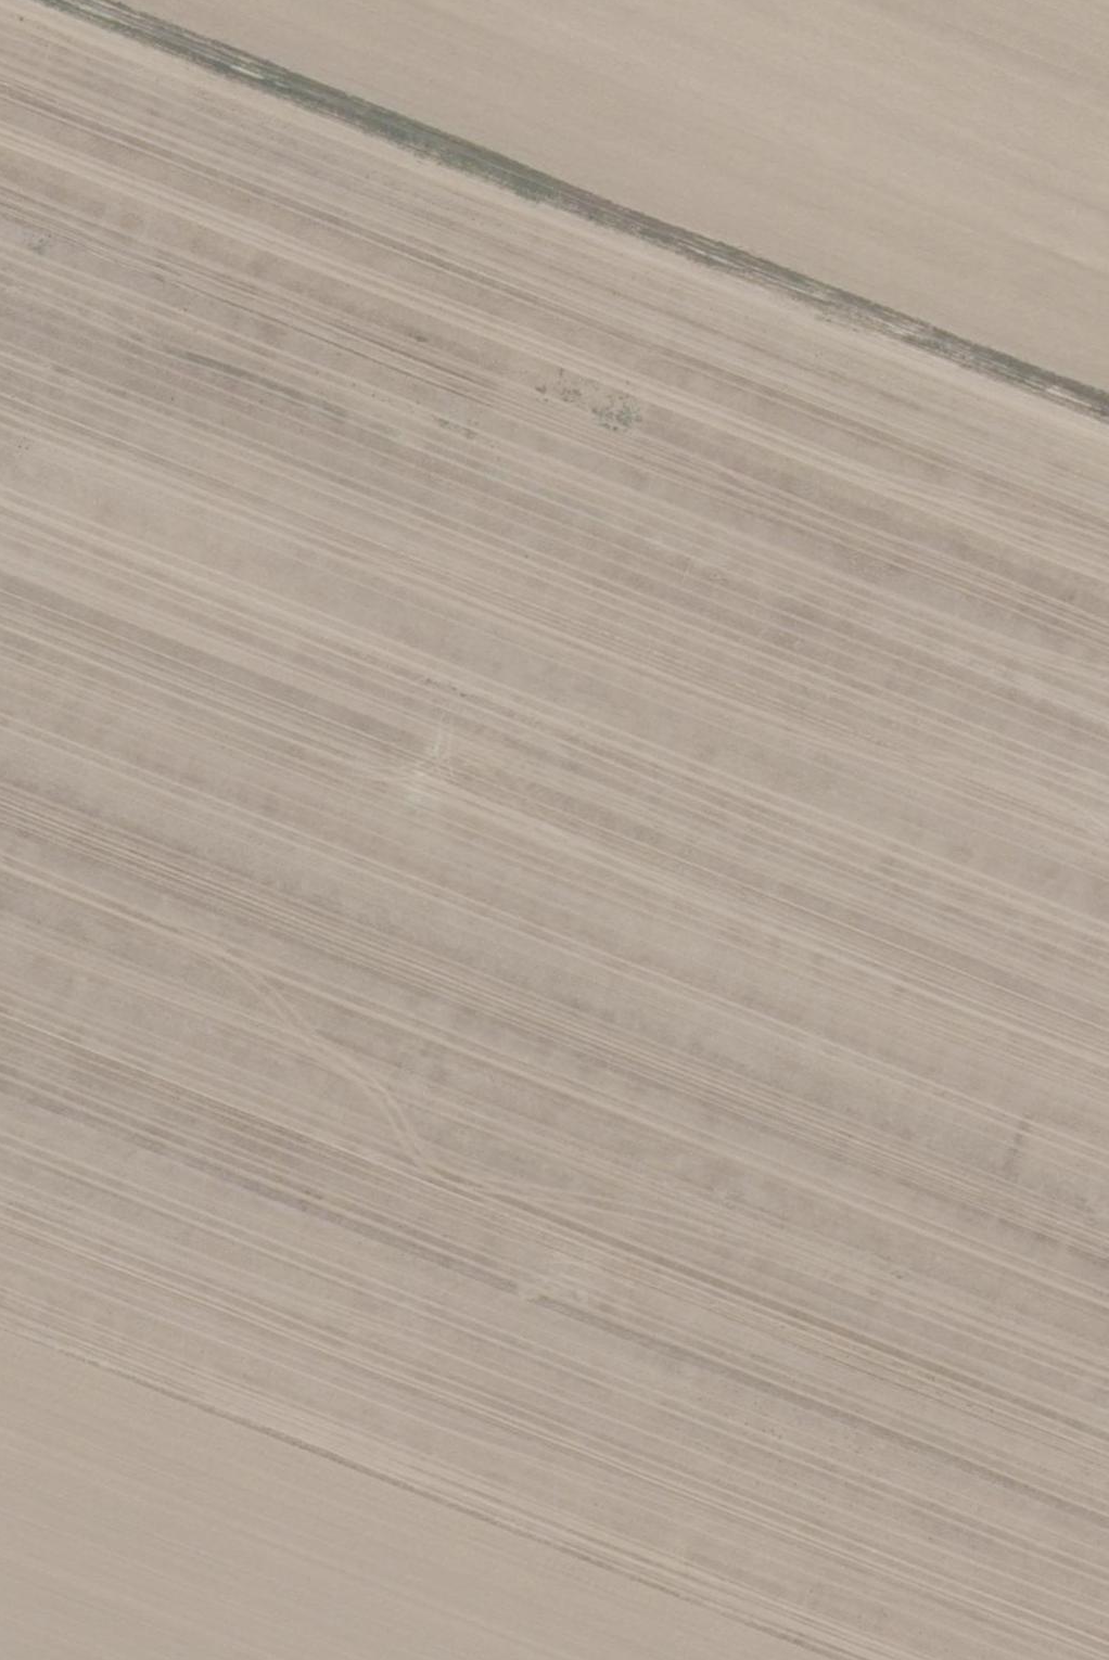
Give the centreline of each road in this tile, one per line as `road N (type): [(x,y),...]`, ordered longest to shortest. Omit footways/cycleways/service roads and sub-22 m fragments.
road 1 (track): [(1108,415),(73,0)]

